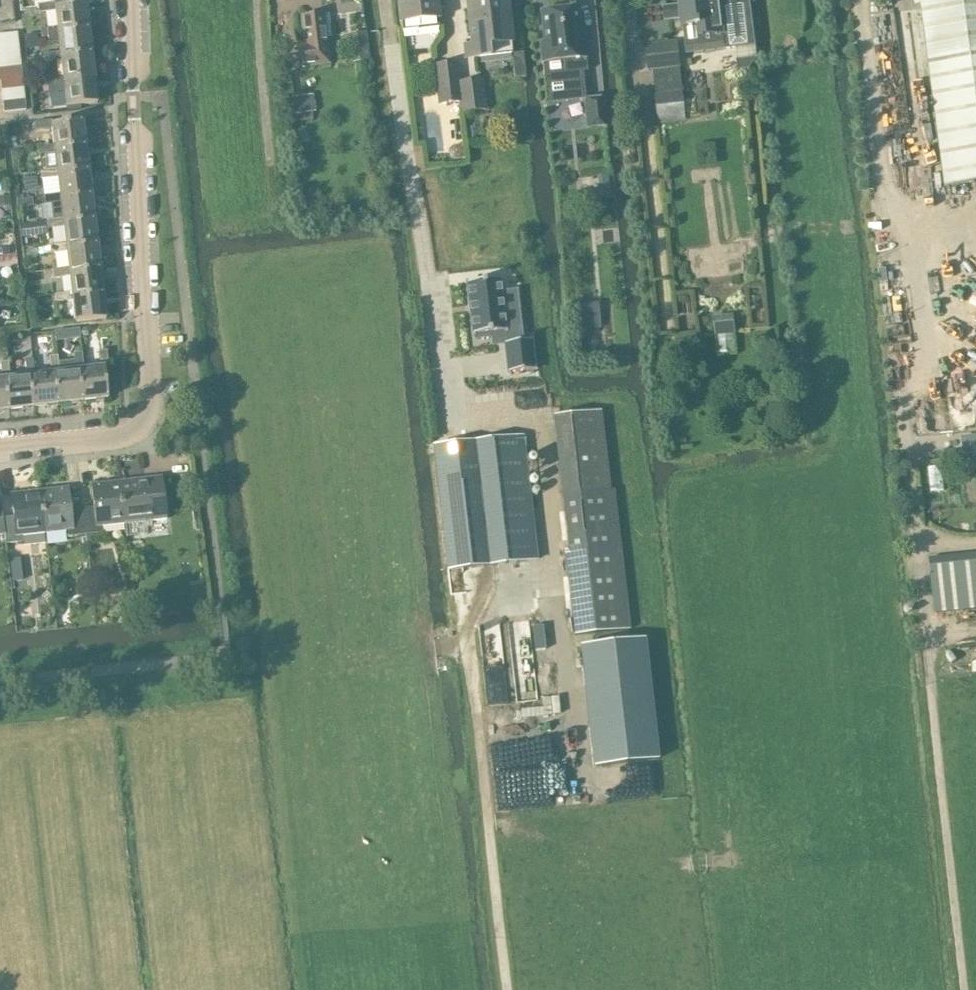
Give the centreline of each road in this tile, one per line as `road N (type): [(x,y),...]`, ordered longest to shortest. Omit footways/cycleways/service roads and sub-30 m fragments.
road 1 (unclassified): [(0,683),(225,657),(160,98),(133,98)]
road 2 (residential): [(0,448),(125,433),(142,424),(148,403),(133,98)]

